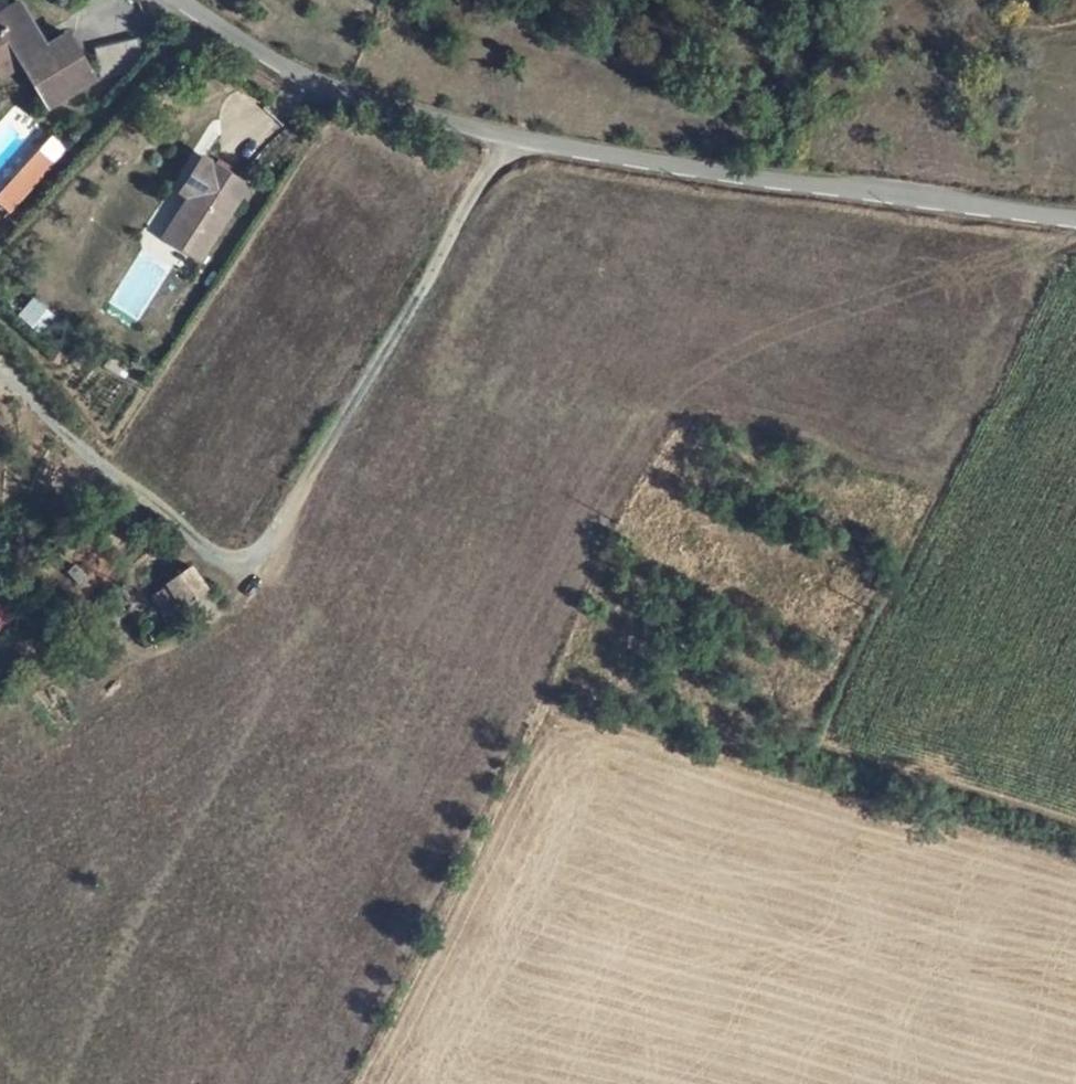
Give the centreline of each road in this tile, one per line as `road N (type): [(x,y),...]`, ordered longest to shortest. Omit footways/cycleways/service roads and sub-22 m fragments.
road 1 (unclassified): [(1075,214),(512,137),(327,87),(186,0)]

